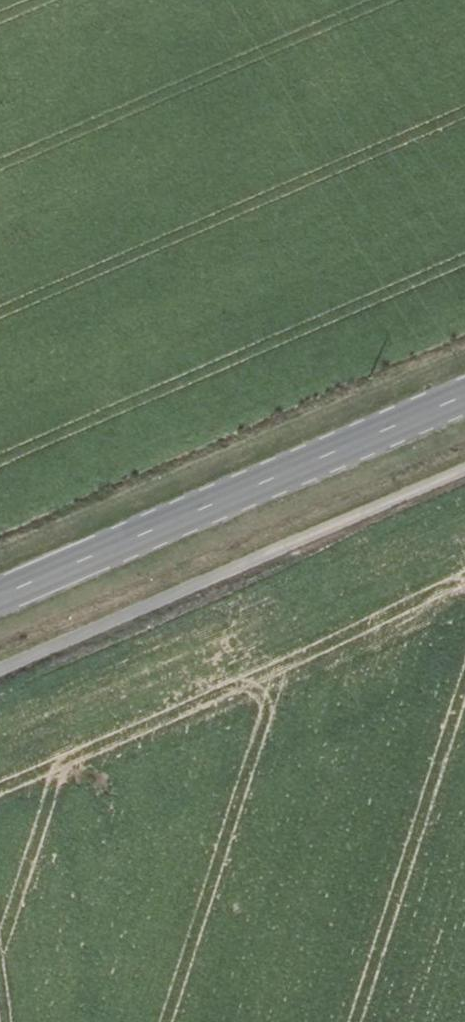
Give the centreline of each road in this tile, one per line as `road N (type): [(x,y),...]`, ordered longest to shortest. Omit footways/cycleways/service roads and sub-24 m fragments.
road 1 (track): [(0,666),(464,463)]
road 2 (secondary): [(0,597),(464,396)]

